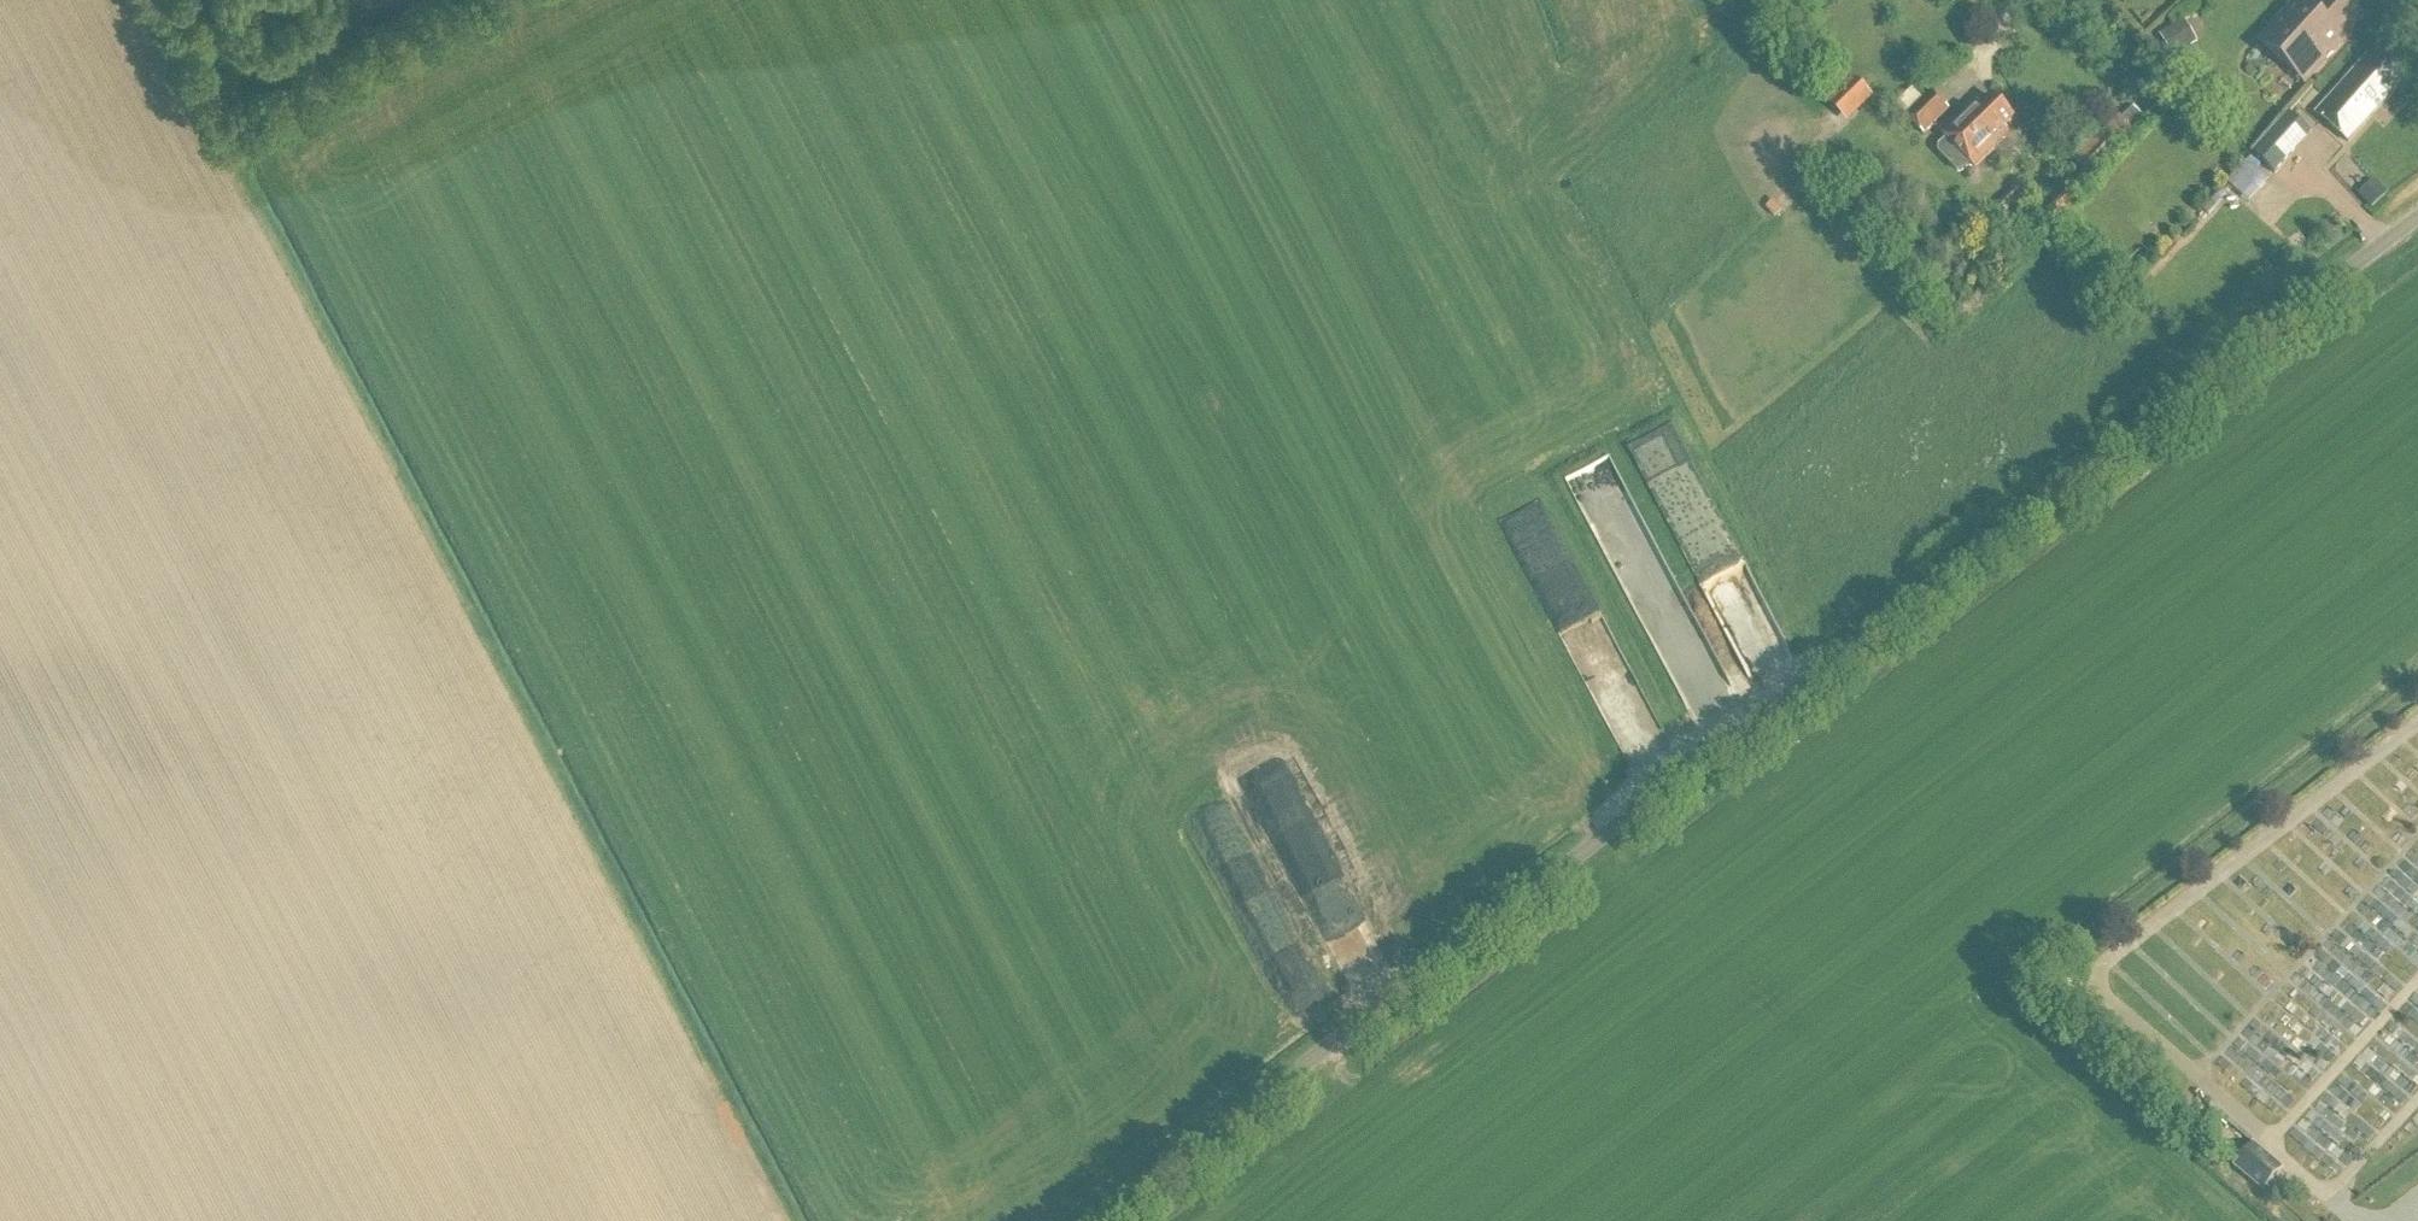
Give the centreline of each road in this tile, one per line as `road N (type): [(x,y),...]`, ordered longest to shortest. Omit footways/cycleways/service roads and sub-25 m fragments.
road 1 (unclassified): [(1109,1220),(2417,222)]

